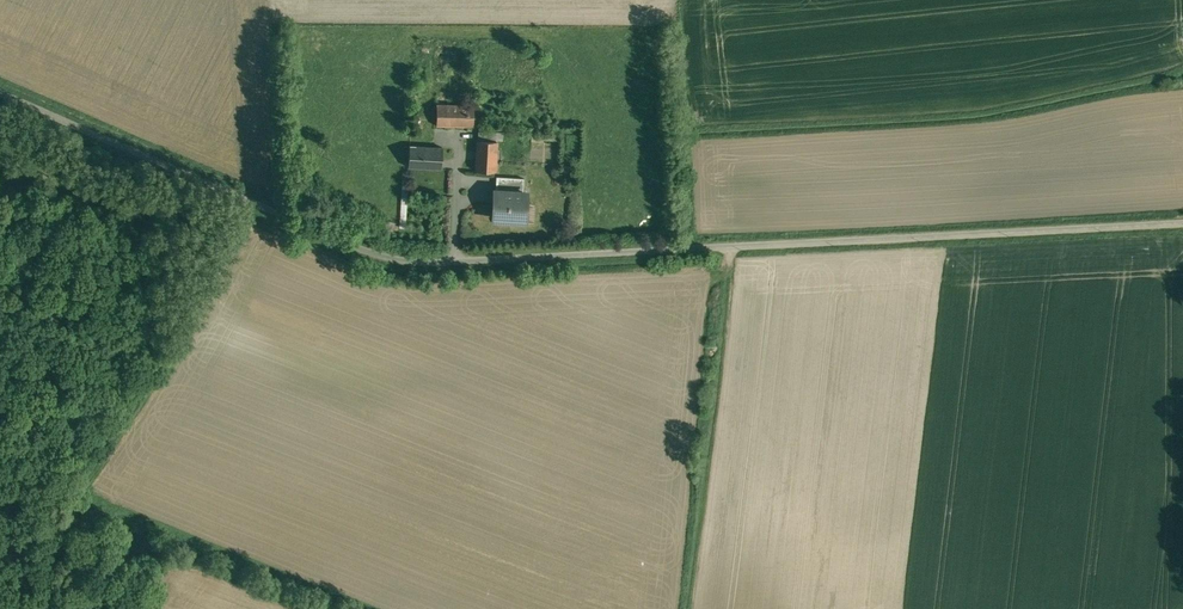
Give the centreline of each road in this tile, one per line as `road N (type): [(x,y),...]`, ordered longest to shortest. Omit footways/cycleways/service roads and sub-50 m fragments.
road 1 (unclassified): [(0,94),(400,259),(1182,224)]
road 2 (track): [(733,247),(690,608)]

